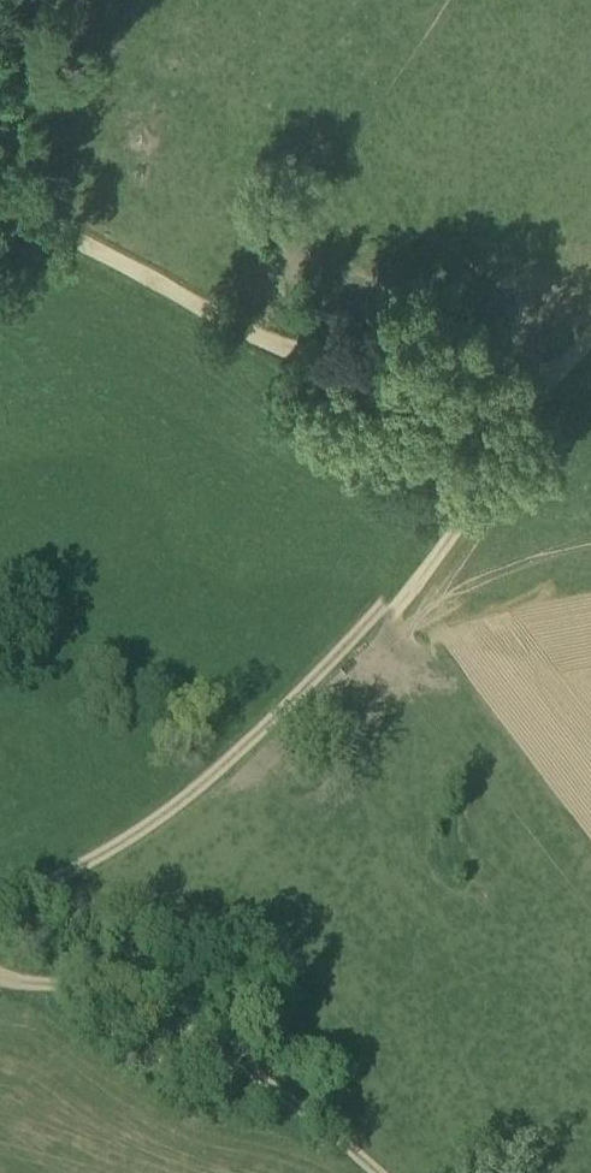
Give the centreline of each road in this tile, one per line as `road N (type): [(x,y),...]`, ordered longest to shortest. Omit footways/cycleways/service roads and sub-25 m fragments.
road 1 (track): [(0,924),(178,812),(288,711),(358,638),(523,416)]
road 2 (track): [(523,416),(394,384),(289,342),(0,188)]
road 3 (track): [(364,1172),(197,1047),(116,1006),(0,988)]

